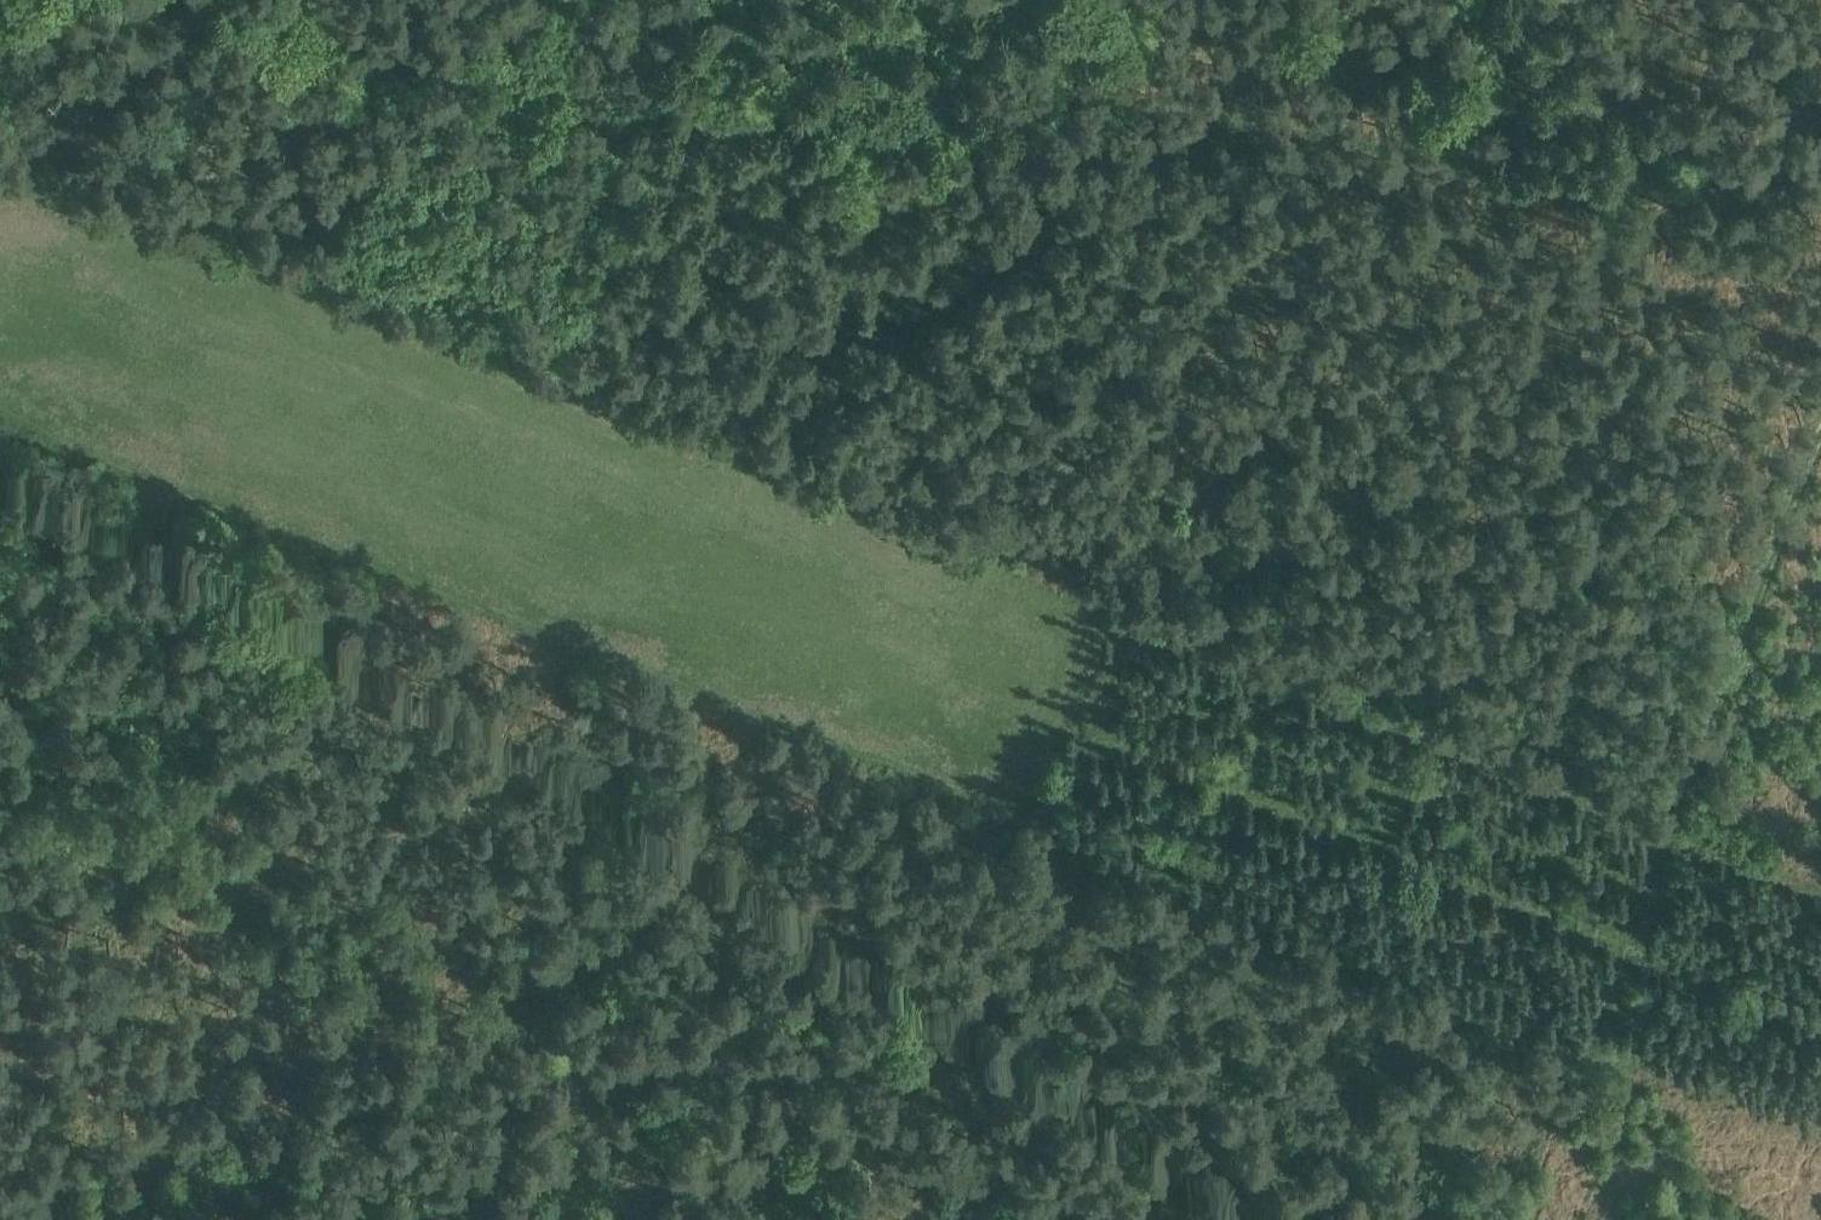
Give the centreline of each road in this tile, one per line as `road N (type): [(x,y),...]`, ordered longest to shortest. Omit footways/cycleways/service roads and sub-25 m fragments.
road 1 (track): [(1495,1219),(1820,387)]

